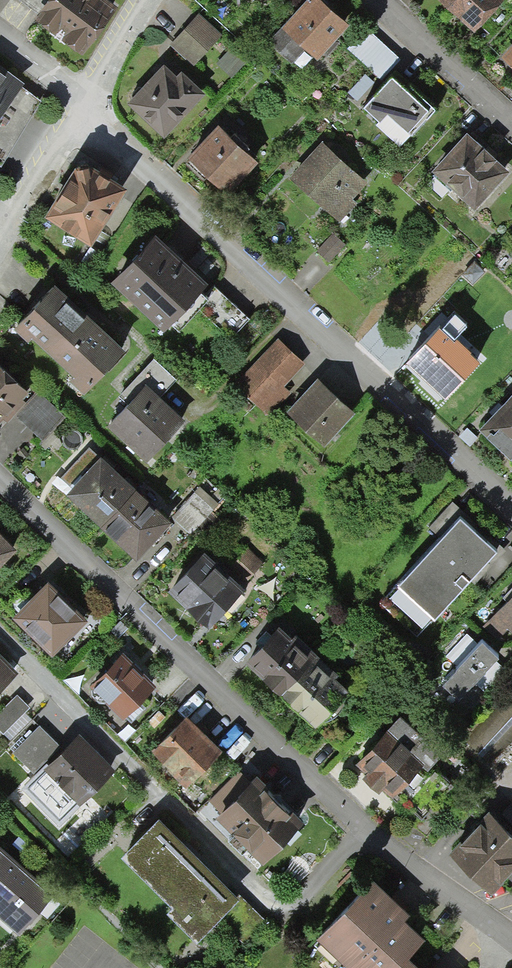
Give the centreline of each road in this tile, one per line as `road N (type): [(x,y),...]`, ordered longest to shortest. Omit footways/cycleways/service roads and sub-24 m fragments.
road 1 (residential): [(87,105),(511,504)]
road 2 (residential): [(0,634),(279,902),(294,903),(364,829)]
road 3 (residential): [(0,482),(364,829)]
road 4 (residential): [(364,829),(511,941)]
road 5 (residential): [(379,0),(511,122)]
road 6 (residential): [(87,105),(15,216)]
road 7 (residential): [(146,0),(87,105)]

